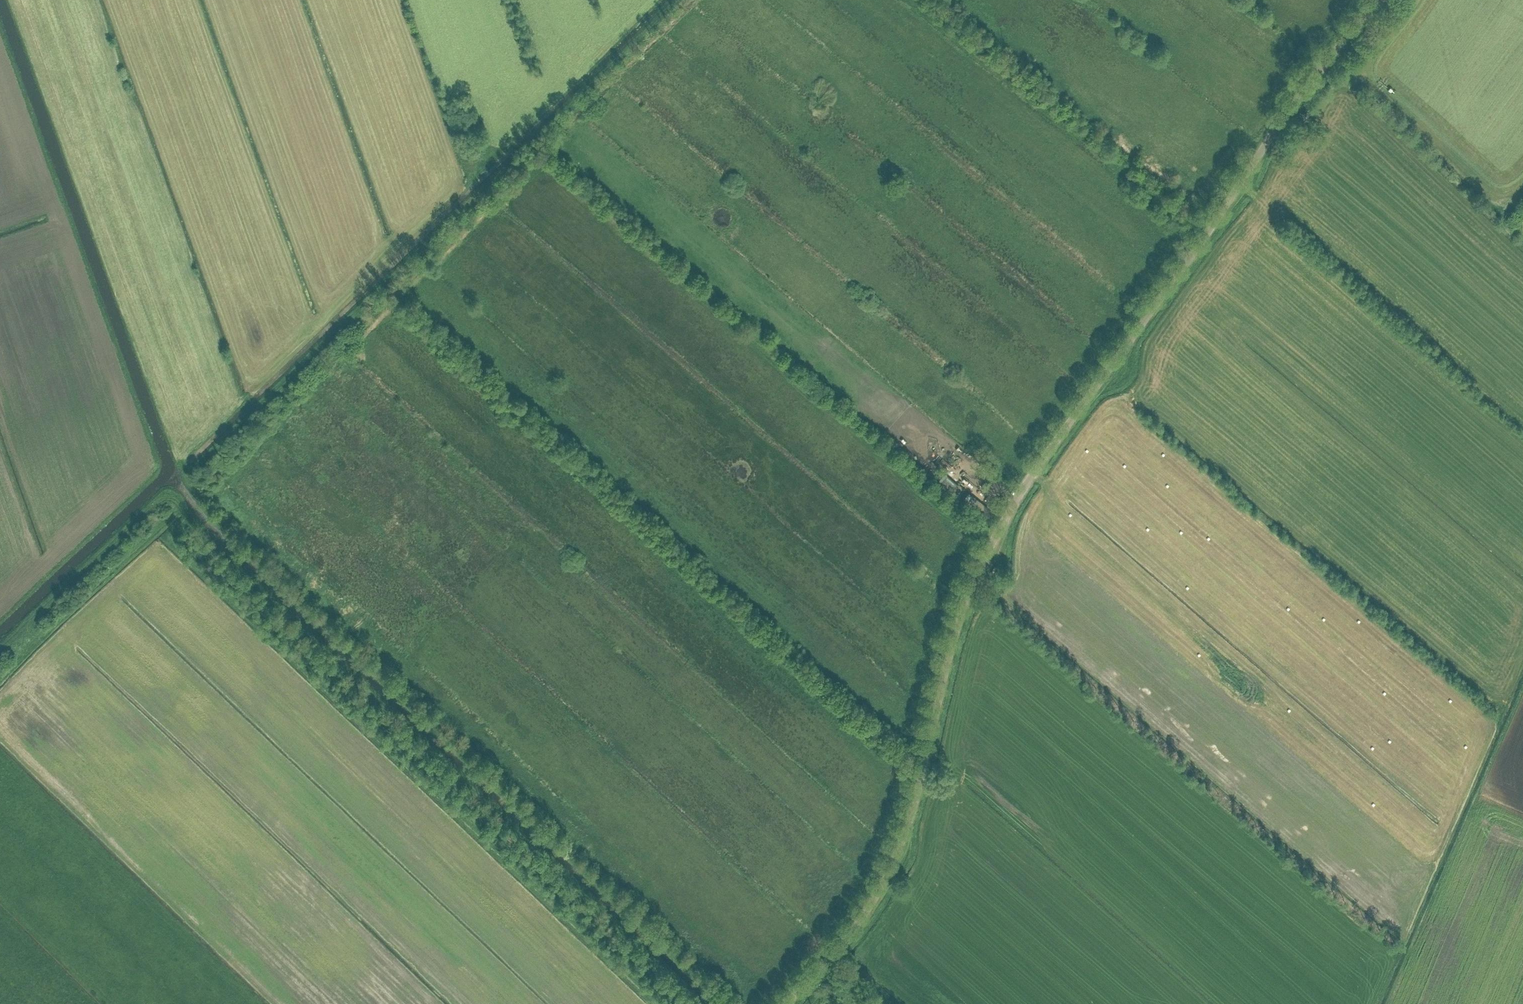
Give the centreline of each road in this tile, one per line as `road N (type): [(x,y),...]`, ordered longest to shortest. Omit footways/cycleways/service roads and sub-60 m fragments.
road 1 (unclassified): [(783,1003),(852,930),(898,852),(960,613),(1002,521),(1305,87),(1375,0)]
road 2 (track): [(179,499),(157,499),(0,650)]

